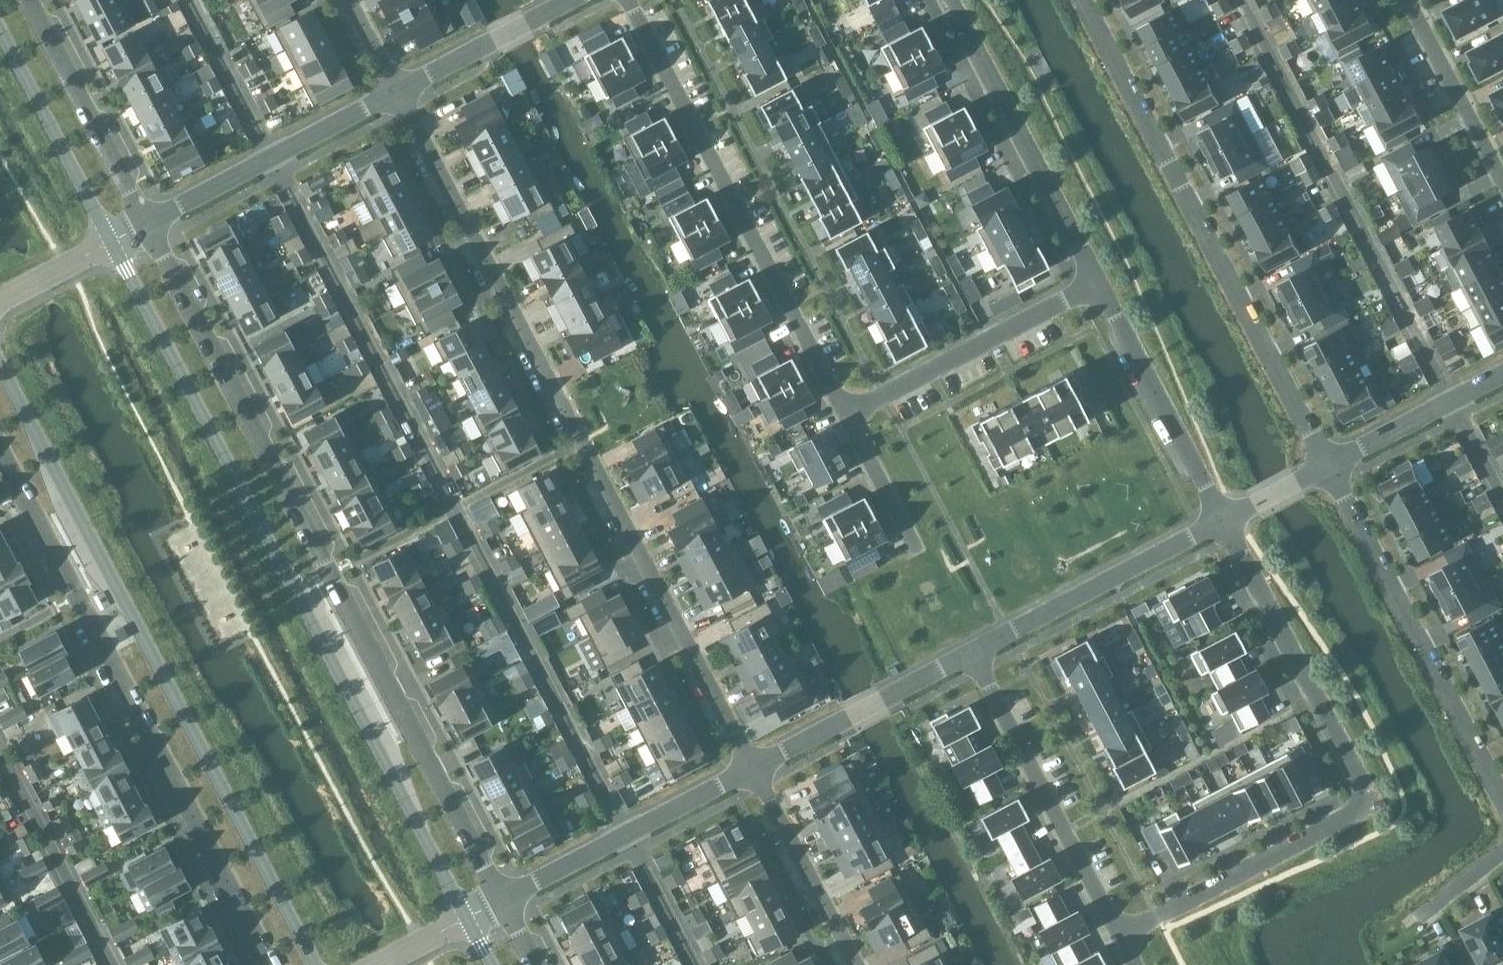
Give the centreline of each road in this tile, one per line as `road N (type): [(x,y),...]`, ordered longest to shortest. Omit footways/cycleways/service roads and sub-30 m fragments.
road 1 (residential): [(506,902),(146,224)]
road 2 (tertiary): [(468,920),(112,243)]
road 3 (residential): [(752,767),(396,91)]
road 4 (tertiary): [(0,365),(315,964)]
road 5 (residential): [(1224,520),(1367,801),(1120,935)]
road 6 (residential): [(0,453),(271,964)]
road 7 (residential): [(1326,466),(1079,0)]
road 8 (residential): [(847,417),(629,0)]
road 9 (residential): [(1502,800),(1326,466)]
road 10 (residential): [(972,651),(1120,935)]
road 11 (residential): [(949,0),(1096,283)]
road 12 (residential): [(972,651),(1224,520)]
road 13 (residential): [(146,224),(396,91)]
road 14 (residential): [(1096,283),(847,417)]
road 15 (residential): [(506,902),(752,767)]
road 16 (residential): [(1096,283),(1224,520)]
road 17 (residential): [(146,224),(28,0)]
road 18 (residential): [(752,767),(972,651)]
road 19 (tertiary): [(112,243),(0,30)]
road 20 (residential): [(856,964),(752,767)]
road 21 (residential): [(1407,0),(1502,183)]
road 22 (residential): [(1326,466),(1502,374)]
road 23 (residential): [(396,91),(569,0)]
road 24 (residential): [(916,545),(847,417)]
road 25 (residential): [(0,302),(112,243)]

